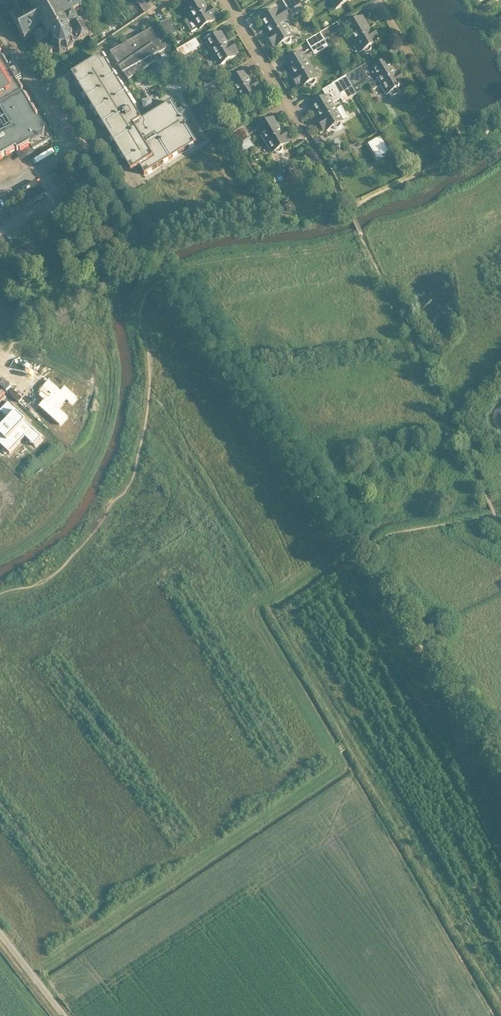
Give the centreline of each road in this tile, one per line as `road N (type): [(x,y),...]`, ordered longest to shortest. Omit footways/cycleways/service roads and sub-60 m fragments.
road 1 (track): [(205,500),(500,997)]
road 2 (residential): [(226,0),(349,209)]
road 3 (residential): [(82,143),(57,100),(43,97),(0,23)]

